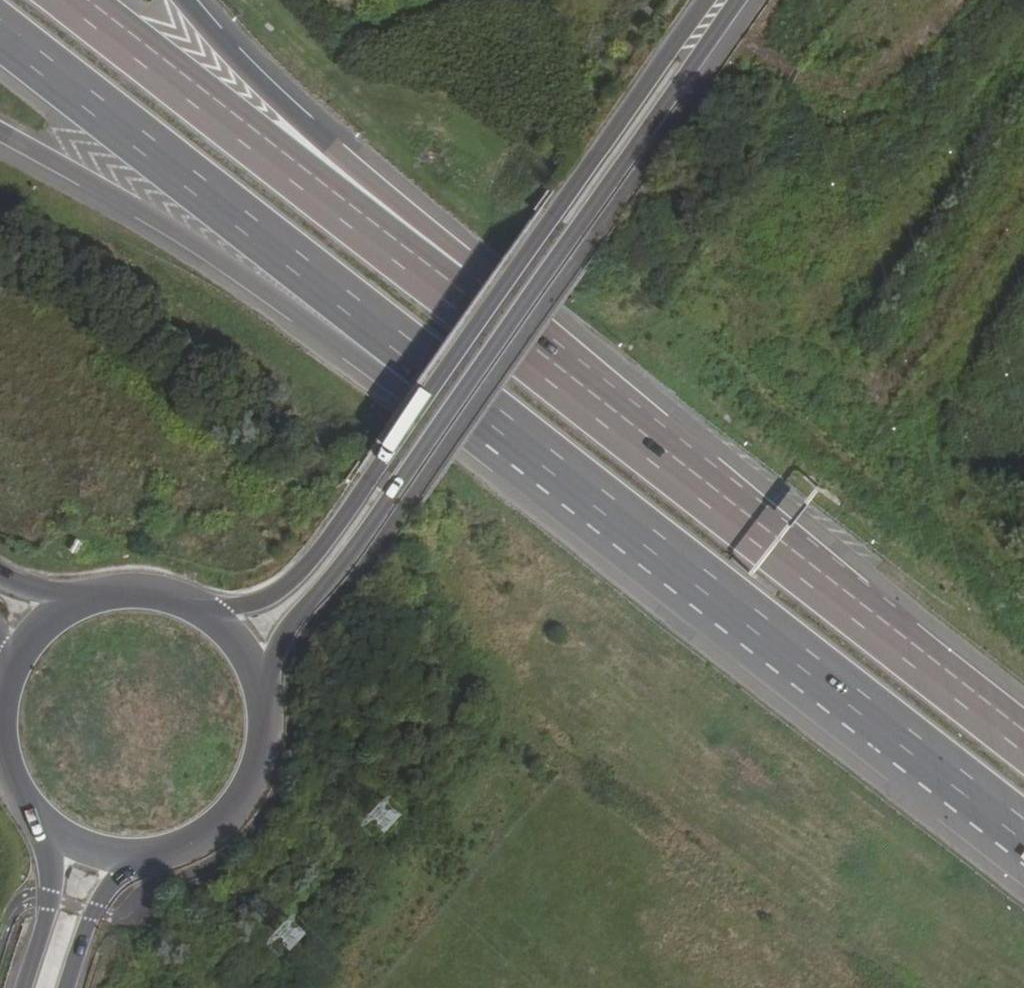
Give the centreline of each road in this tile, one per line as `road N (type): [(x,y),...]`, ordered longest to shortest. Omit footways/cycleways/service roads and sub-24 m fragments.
road 1 (secondary): [(261,688),(288,627),(342,567),(577,232),(687,71),(711,18)]
road 2 (secondary): [(711,18),(666,56),(305,568),(265,600),(209,614)]
road 3 (motorway): [(1023,742),(450,287)]
road 4 (motorway): [(502,416),(1023,829)]
road 5 (motorway): [(0,29),(502,416)]
road 6 (motorway): [(0,134),(502,416)]
road 7 (motorway): [(450,287),(78,0)]
road 8 (motorway): [(450,287),(425,219),(216,37),(186,0)]
road 9 (secondary): [(138,856),(200,837),(233,810),(262,752),(261,688)]
road 10 (secondary): [(45,824),(48,899),(24,987)]
road 11 (secondary): [(67,987),(92,914),(138,856)]
road 12 (secondary): [(209,614),(135,590),(83,599)]

